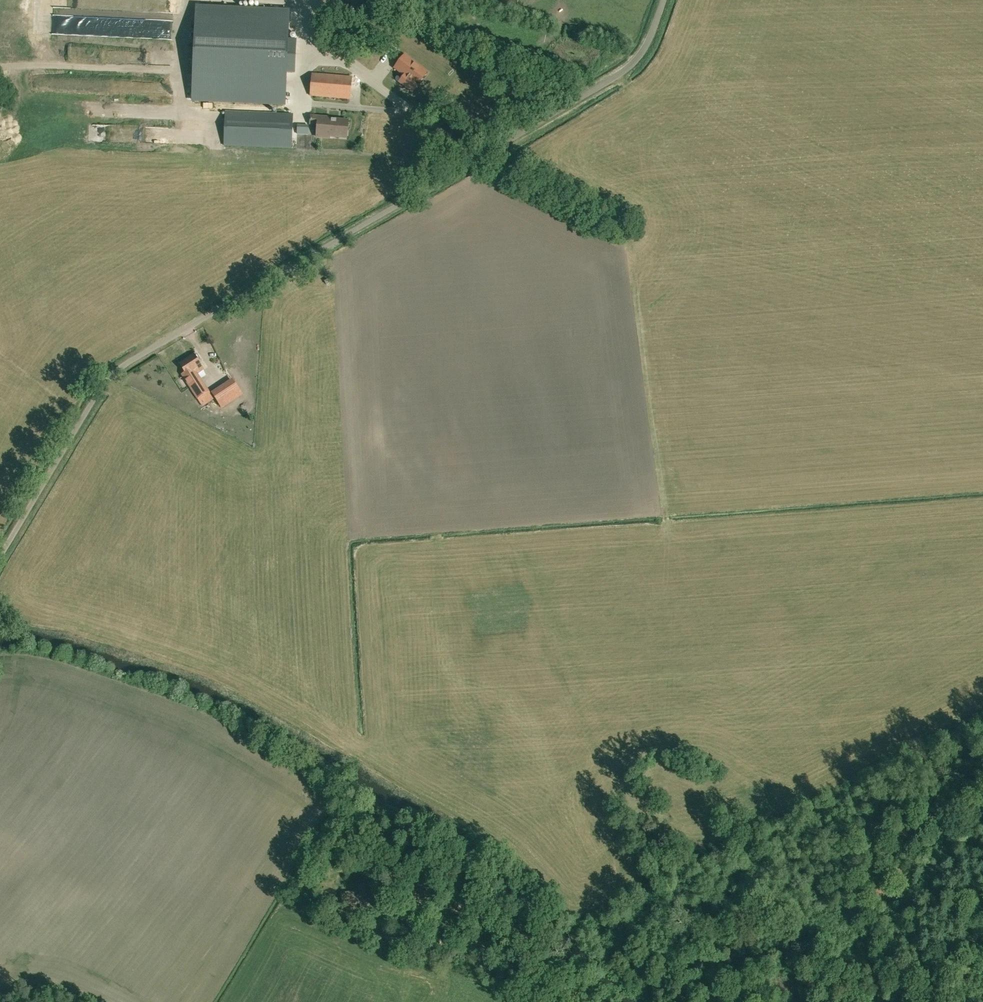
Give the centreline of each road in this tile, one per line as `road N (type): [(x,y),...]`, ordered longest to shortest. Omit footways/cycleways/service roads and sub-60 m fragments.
road 1 (unclassified): [(0,559),(120,368),(623,72),(645,48),(663,0)]

